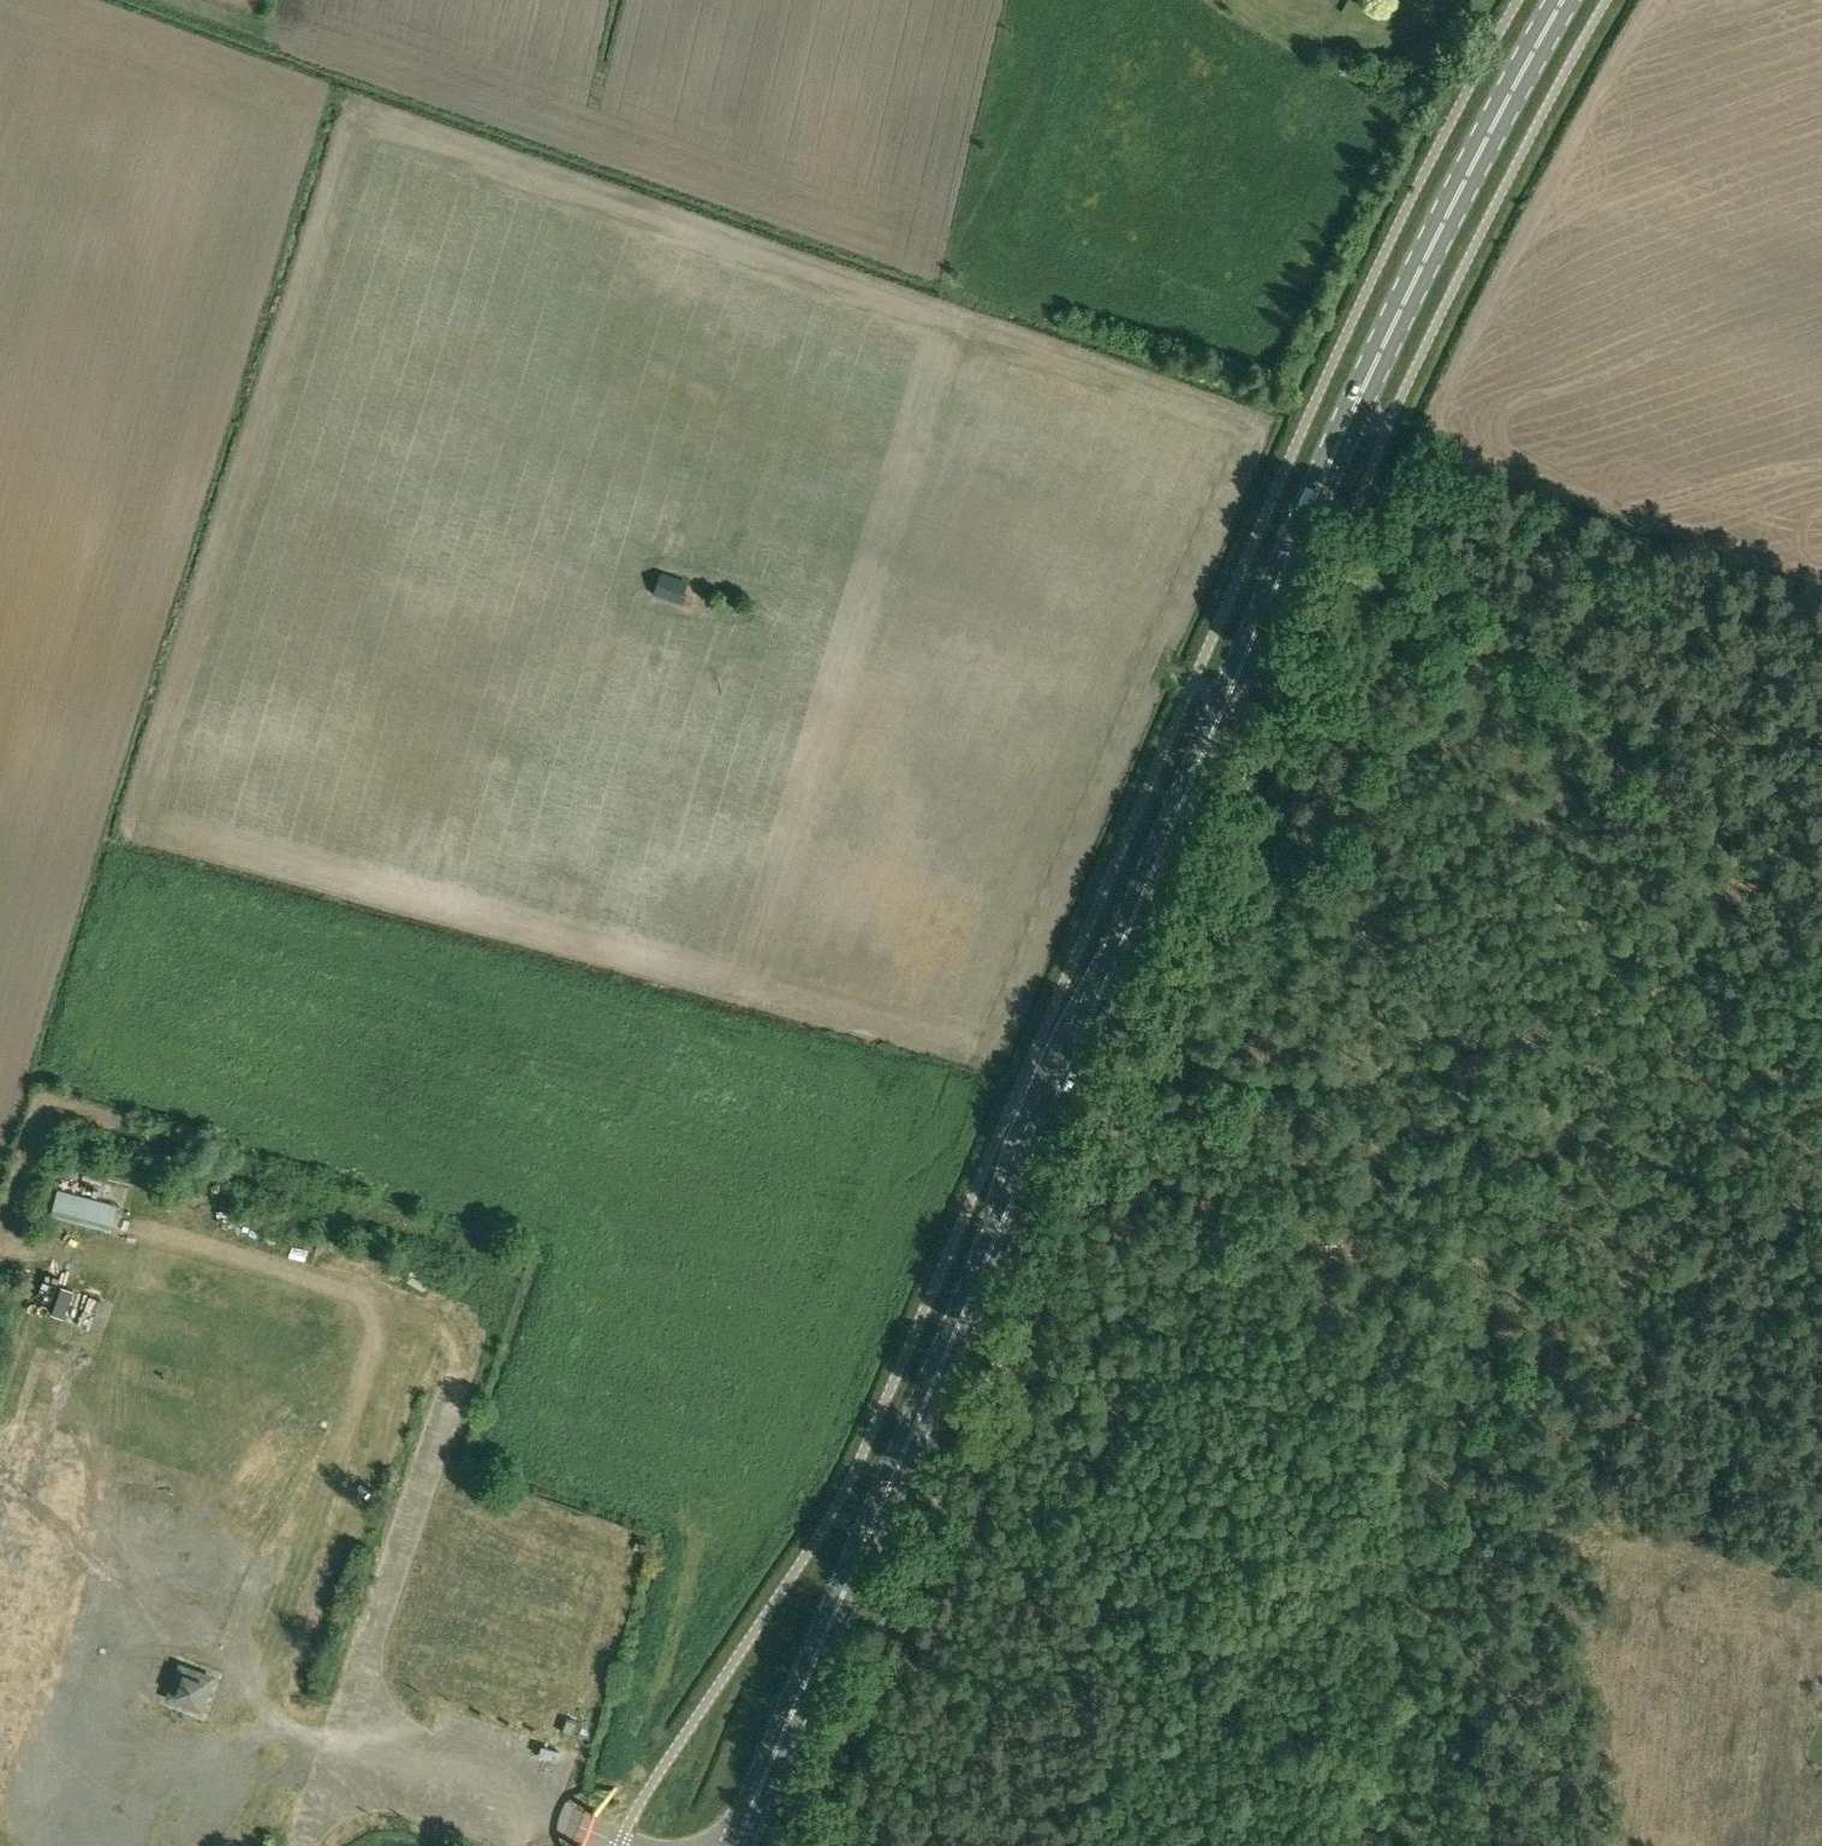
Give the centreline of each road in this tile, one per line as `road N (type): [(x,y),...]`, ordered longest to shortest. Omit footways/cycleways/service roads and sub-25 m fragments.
road 1 (secondary): [(736,1845),(1340,446),(1457,201),(1568,0)]

